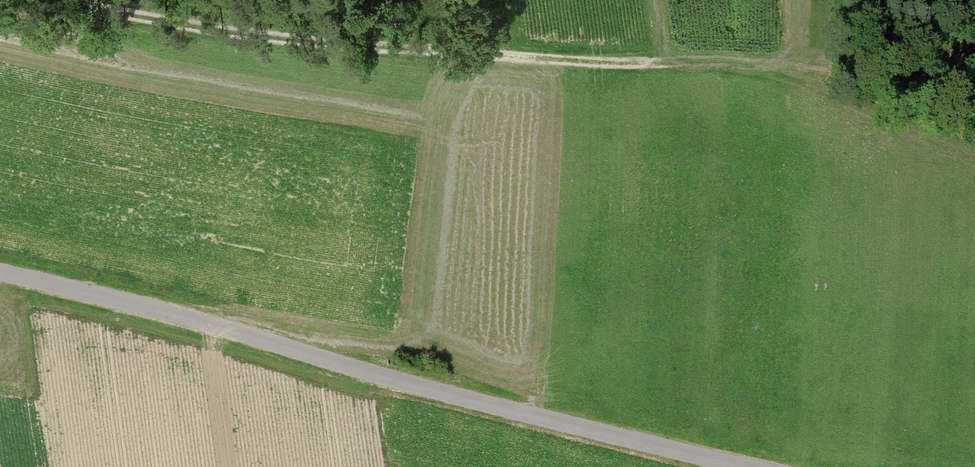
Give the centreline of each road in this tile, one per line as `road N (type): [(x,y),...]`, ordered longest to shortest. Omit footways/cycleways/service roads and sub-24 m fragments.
road 1 (unclassified): [(0,275),(748,466)]
road 2 (track): [(672,62),(333,45),(178,27),(49,0)]

